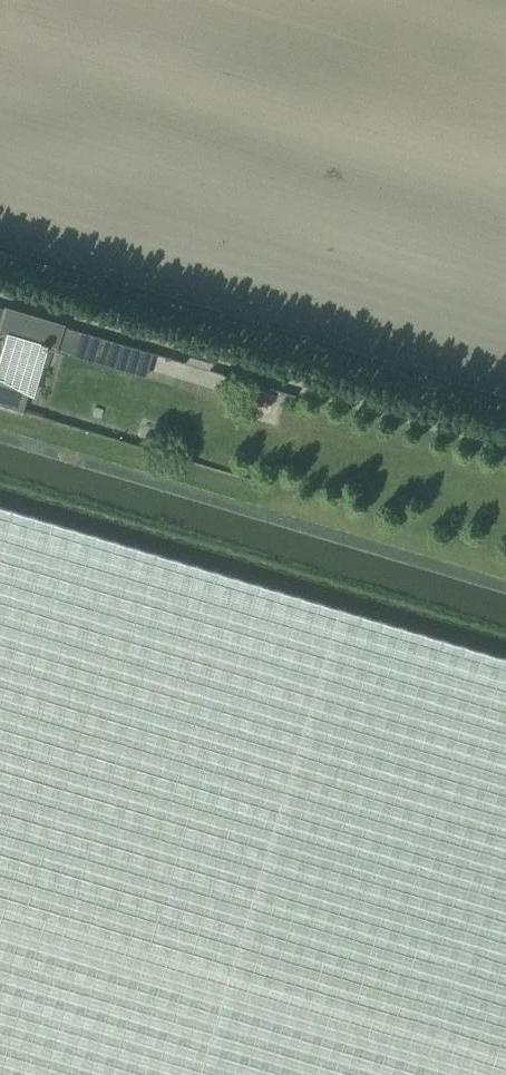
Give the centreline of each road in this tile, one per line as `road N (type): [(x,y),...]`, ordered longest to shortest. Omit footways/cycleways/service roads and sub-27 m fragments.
road 1 (track): [(505,401),(0,248)]

